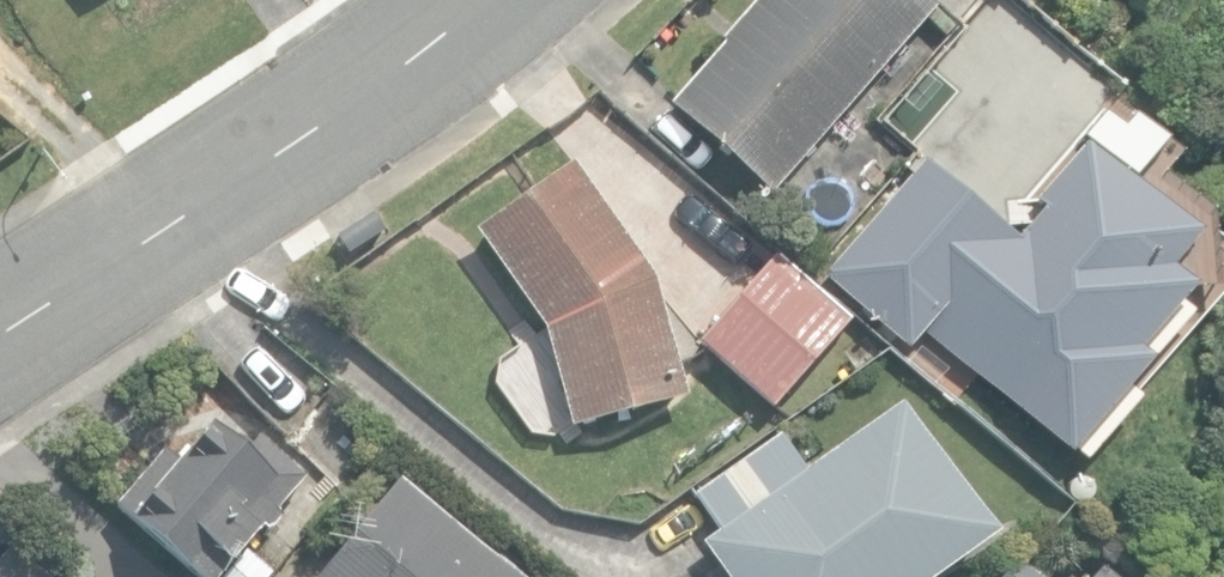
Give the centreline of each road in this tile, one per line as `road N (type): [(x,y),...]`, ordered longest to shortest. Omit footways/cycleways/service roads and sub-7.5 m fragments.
road 1 (tertiary): [(0,318),(178,211),(487,0)]

